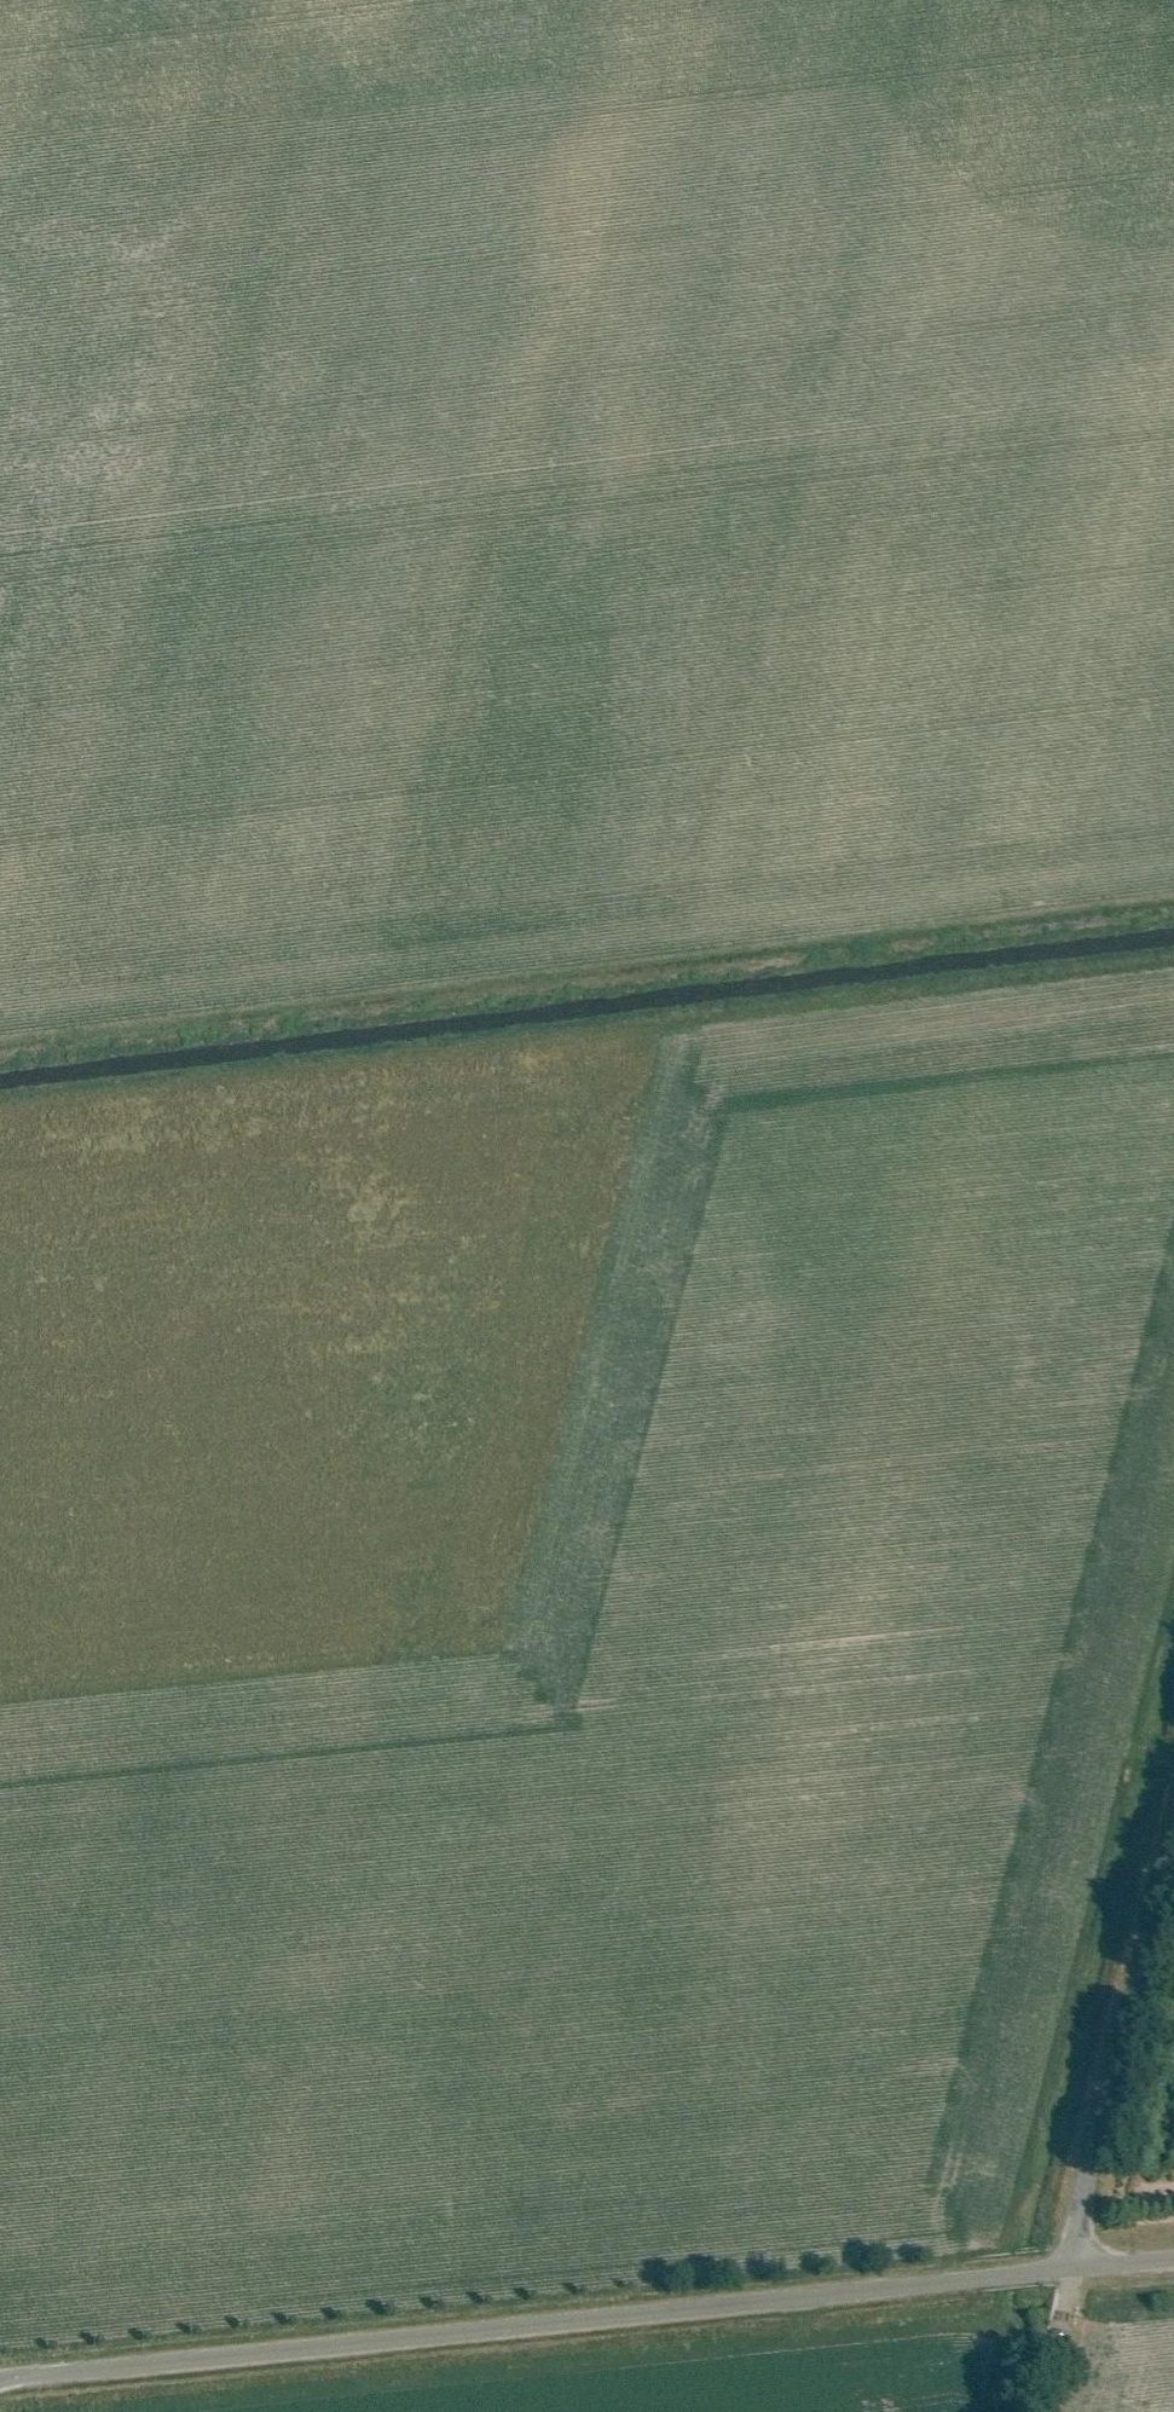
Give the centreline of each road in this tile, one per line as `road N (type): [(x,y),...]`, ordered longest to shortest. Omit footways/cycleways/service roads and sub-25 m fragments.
road 1 (residential): [(0,2378),(1076,2267)]
road 2 (unclassified): [(1076,2267),(1079,2205),(1173,1839)]

